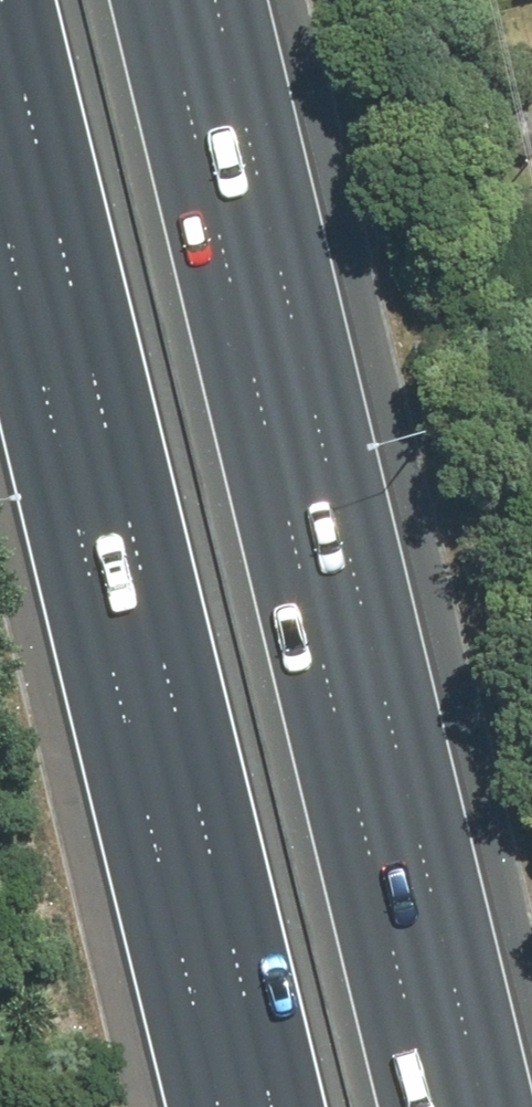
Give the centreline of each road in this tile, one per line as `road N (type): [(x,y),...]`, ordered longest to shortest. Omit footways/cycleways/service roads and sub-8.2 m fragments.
road 1 (motorway): [(161,0),(430,1106)]
road 2 (motorway): [(275,1106),(6,0)]

